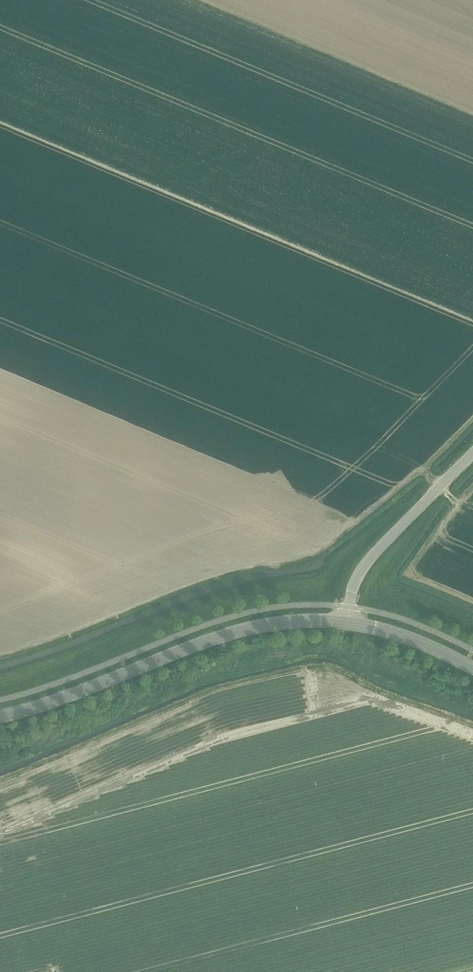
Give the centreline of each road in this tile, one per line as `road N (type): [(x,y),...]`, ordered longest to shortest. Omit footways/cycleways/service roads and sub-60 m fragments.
road 1 (secondary): [(347,623),(303,621),(220,636),(0,717)]
road 2 (unclassified): [(347,623),(367,562),(472,452)]
road 3 (secondary): [(472,669),(409,638),(347,623)]

